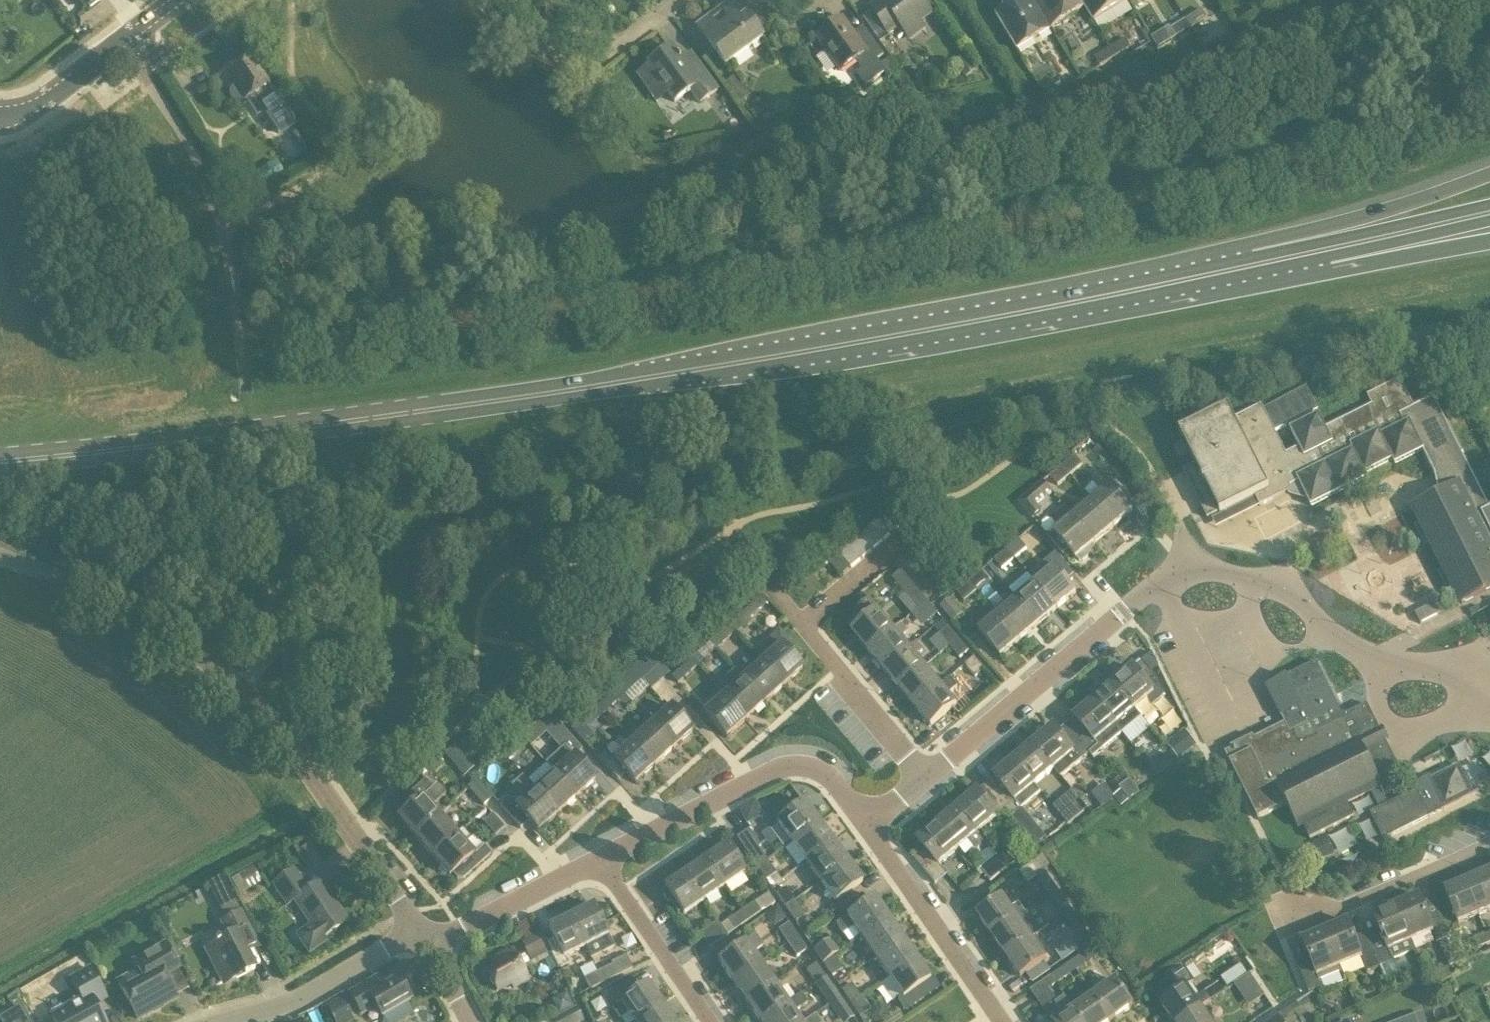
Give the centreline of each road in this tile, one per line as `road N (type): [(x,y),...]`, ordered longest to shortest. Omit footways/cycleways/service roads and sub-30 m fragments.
road 1 (primary): [(0,458),(291,429),(642,379),(1254,264)]
road 2 (residential): [(1489,710),(1452,674),(1371,659),(1284,591),(1182,571),(926,775)]
road 3 (unclassified): [(422,935),(290,739),(239,685),(119,600),(0,558)]
road 4 (residential): [(861,820),(829,776),(784,766),(597,858)]
road 5 (primary): [(1489,174),(1254,264)]
road 6 (residential): [(1002,1021),(861,820)]
road 7 (residential): [(221,1021),(297,998),(391,944),(422,935)]
road 8 (residential): [(1285,912),(1340,907),(1489,841)]
road 9 (residential): [(707,1021),(597,858)]
road 10 (residential): [(926,775),(801,625)]
road 11 (residential): [(597,858),(455,932),(422,935)]
road 12 (primary): [(1329,248),(1489,212)]
road 13 (primary): [(1329,248),(1489,237)]
road 14 (tertiary): [(123,39),(65,86),(0,112)]
road 15 (residential): [(801,625),(911,532)]

